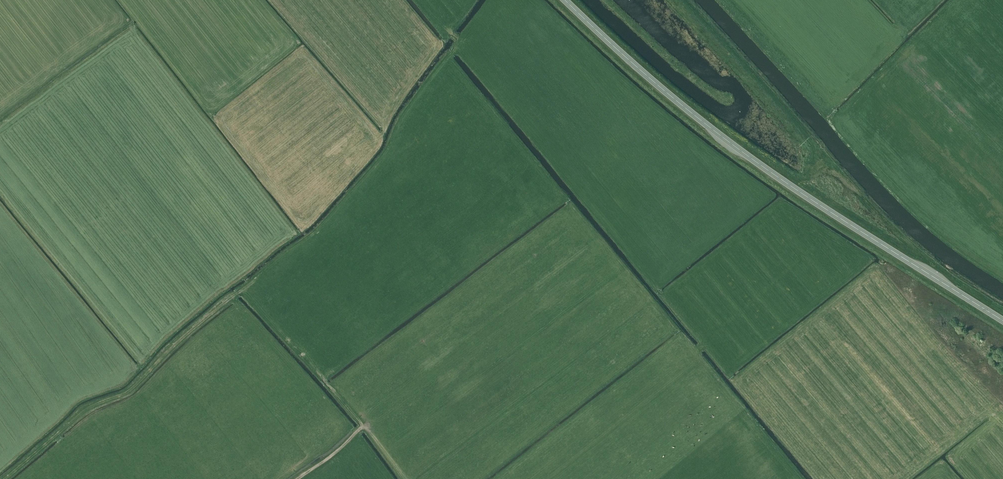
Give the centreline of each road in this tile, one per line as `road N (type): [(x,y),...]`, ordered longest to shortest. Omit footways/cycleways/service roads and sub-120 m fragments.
road 1 (trunk): [(1002,320),(750,157),(565,0)]

